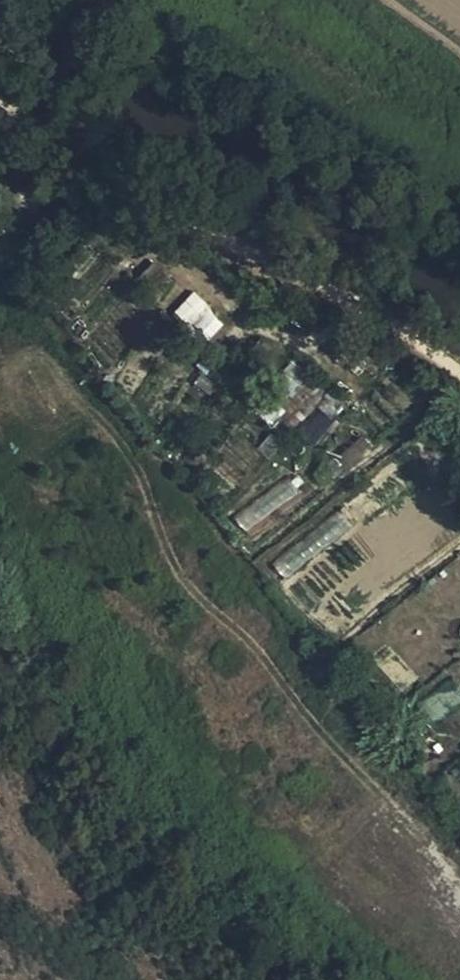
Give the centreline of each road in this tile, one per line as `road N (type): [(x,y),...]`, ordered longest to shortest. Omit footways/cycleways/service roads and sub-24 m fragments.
road 1 (track): [(459,376),(387,323),(171,213),(0,111)]

